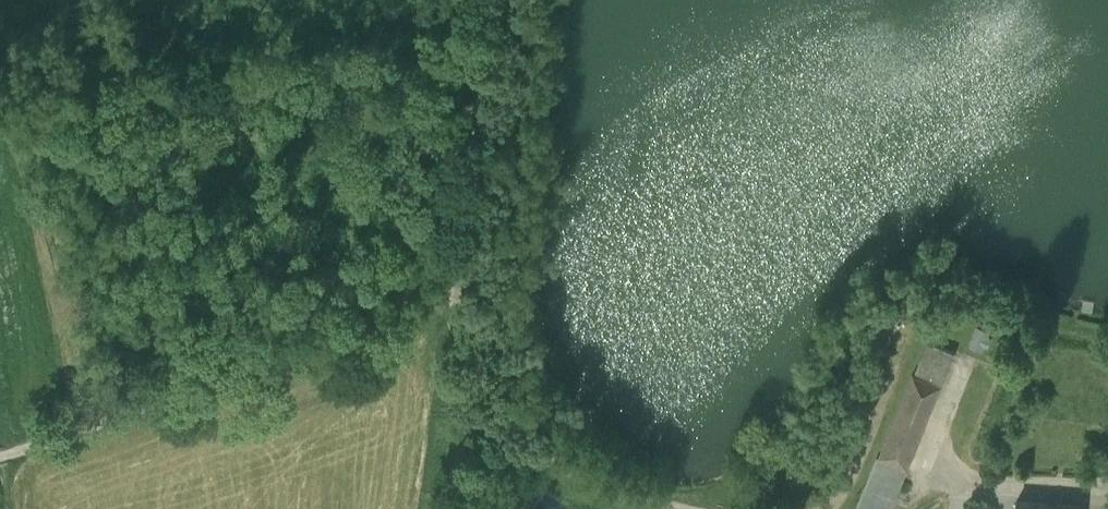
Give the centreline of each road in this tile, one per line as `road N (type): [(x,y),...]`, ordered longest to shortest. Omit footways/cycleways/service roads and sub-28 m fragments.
road 1 (track): [(0,453),(456,303)]
road 2 (track): [(456,303),(494,0)]
road 3 (track): [(649,508),(548,465),(496,421),(464,358),(456,303)]
road 4 (track): [(901,342),(836,504),(821,508)]

